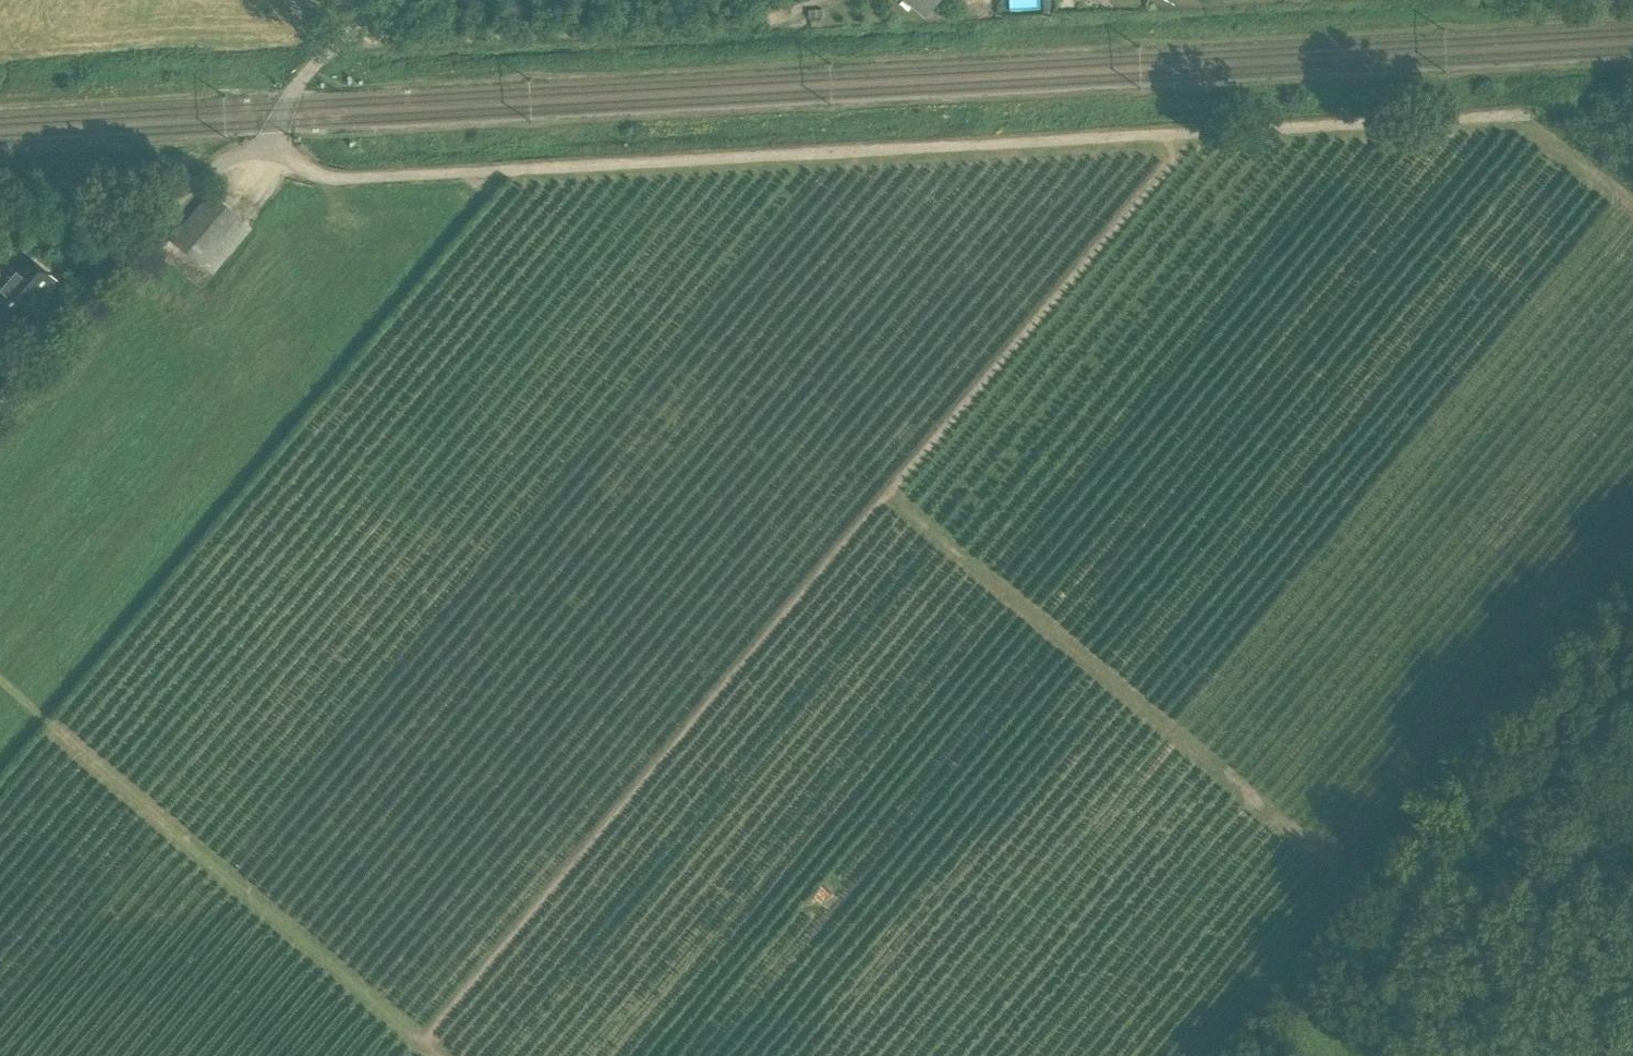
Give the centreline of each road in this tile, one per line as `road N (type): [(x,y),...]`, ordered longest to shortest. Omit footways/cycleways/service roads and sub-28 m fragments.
road 1 (track): [(1632,828),(1496,934),(1394,1055)]
road 2 (track): [(1518,115),(1632,203)]

